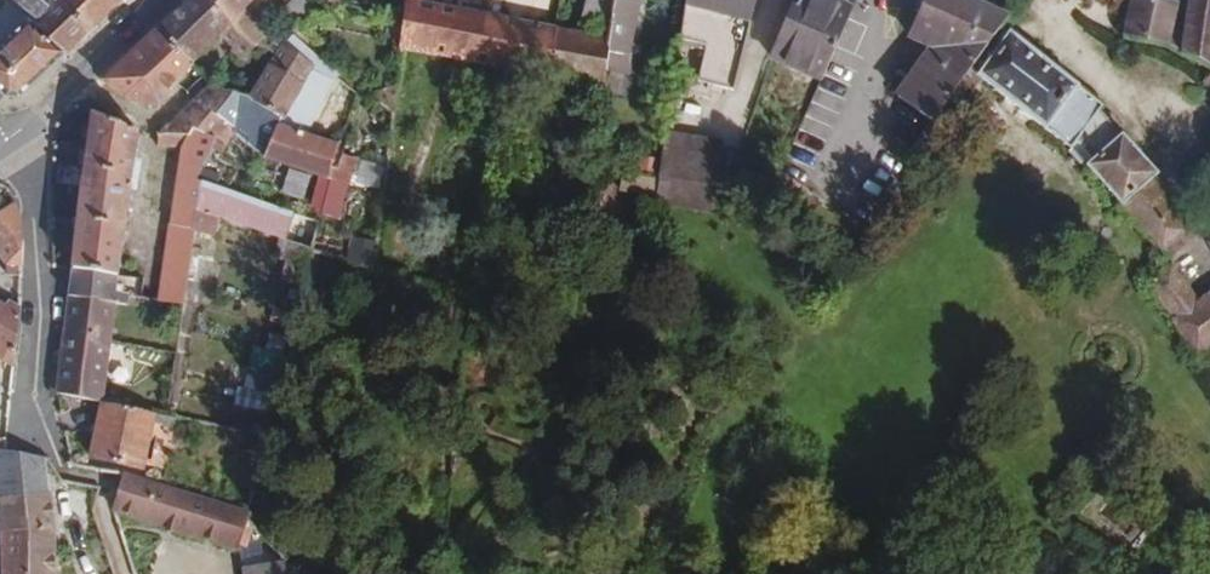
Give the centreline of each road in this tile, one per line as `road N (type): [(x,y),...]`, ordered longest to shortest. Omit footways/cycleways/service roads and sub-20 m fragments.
road 1 (tertiary): [(166,0),(41,121),(0,144)]

